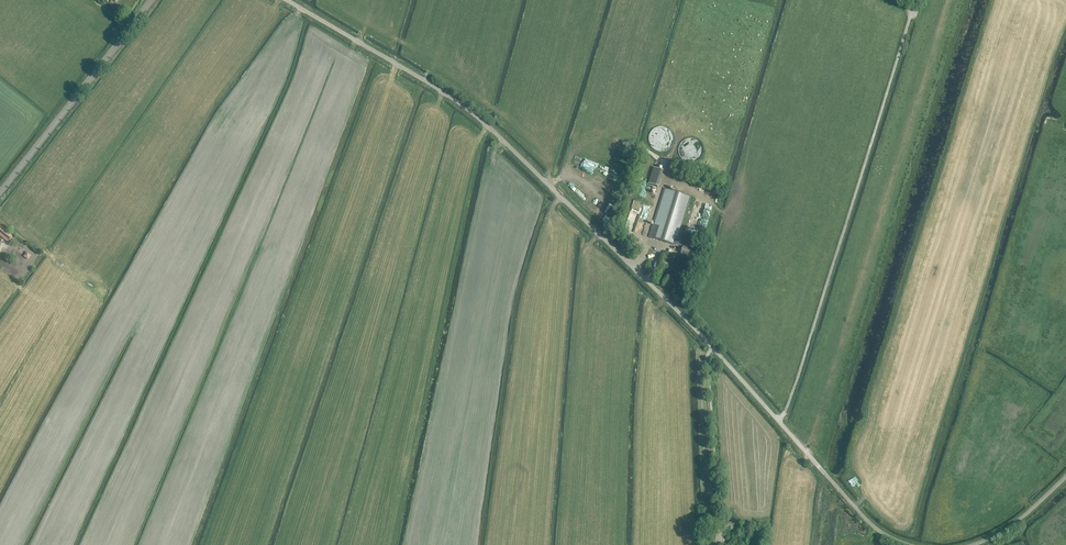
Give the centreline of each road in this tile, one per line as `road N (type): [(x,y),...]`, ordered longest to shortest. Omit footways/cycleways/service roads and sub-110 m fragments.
road 1 (unclassified): [(714,349),(484,123),(287,0)]
road 2 (unclassified): [(782,424),(915,10)]
road 3 (unclassified): [(0,192),(153,0)]
road 4 (unclassified): [(717,530),(708,358),(714,349)]
road 5 (unclassified): [(909,544),(868,522),(782,424)]
road 6 (unclassified): [(967,544),(1017,521),(1065,477)]

